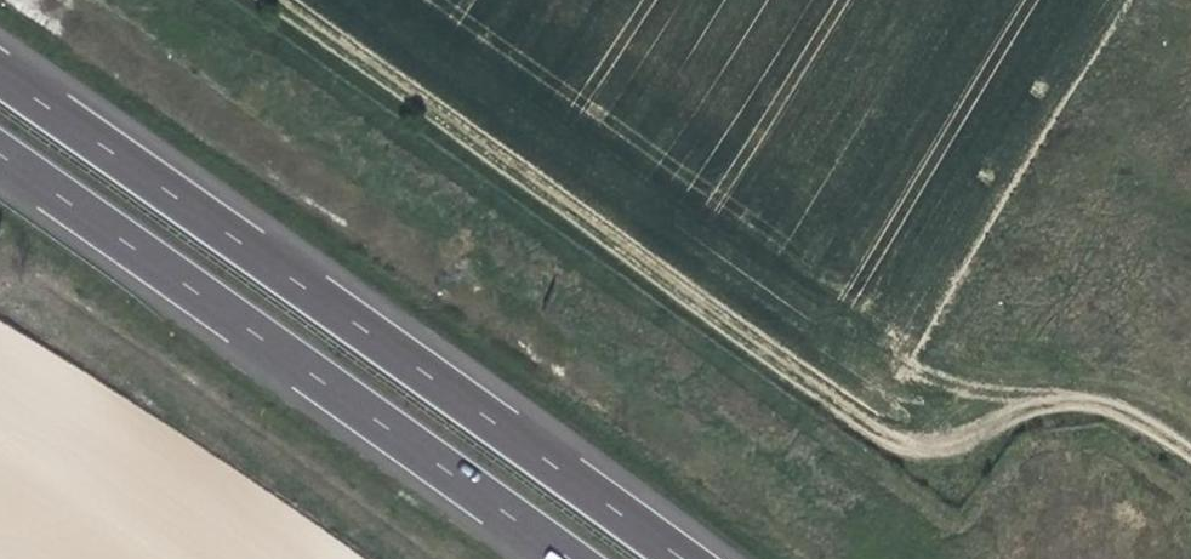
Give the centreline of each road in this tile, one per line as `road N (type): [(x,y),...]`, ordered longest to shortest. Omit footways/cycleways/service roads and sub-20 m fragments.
road 1 (track): [(266,0),(898,447),(1104,401),(1190,467)]
road 2 (motorway): [(679,558),(0,75)]
road 3 (motorway): [(0,156),(560,558)]

